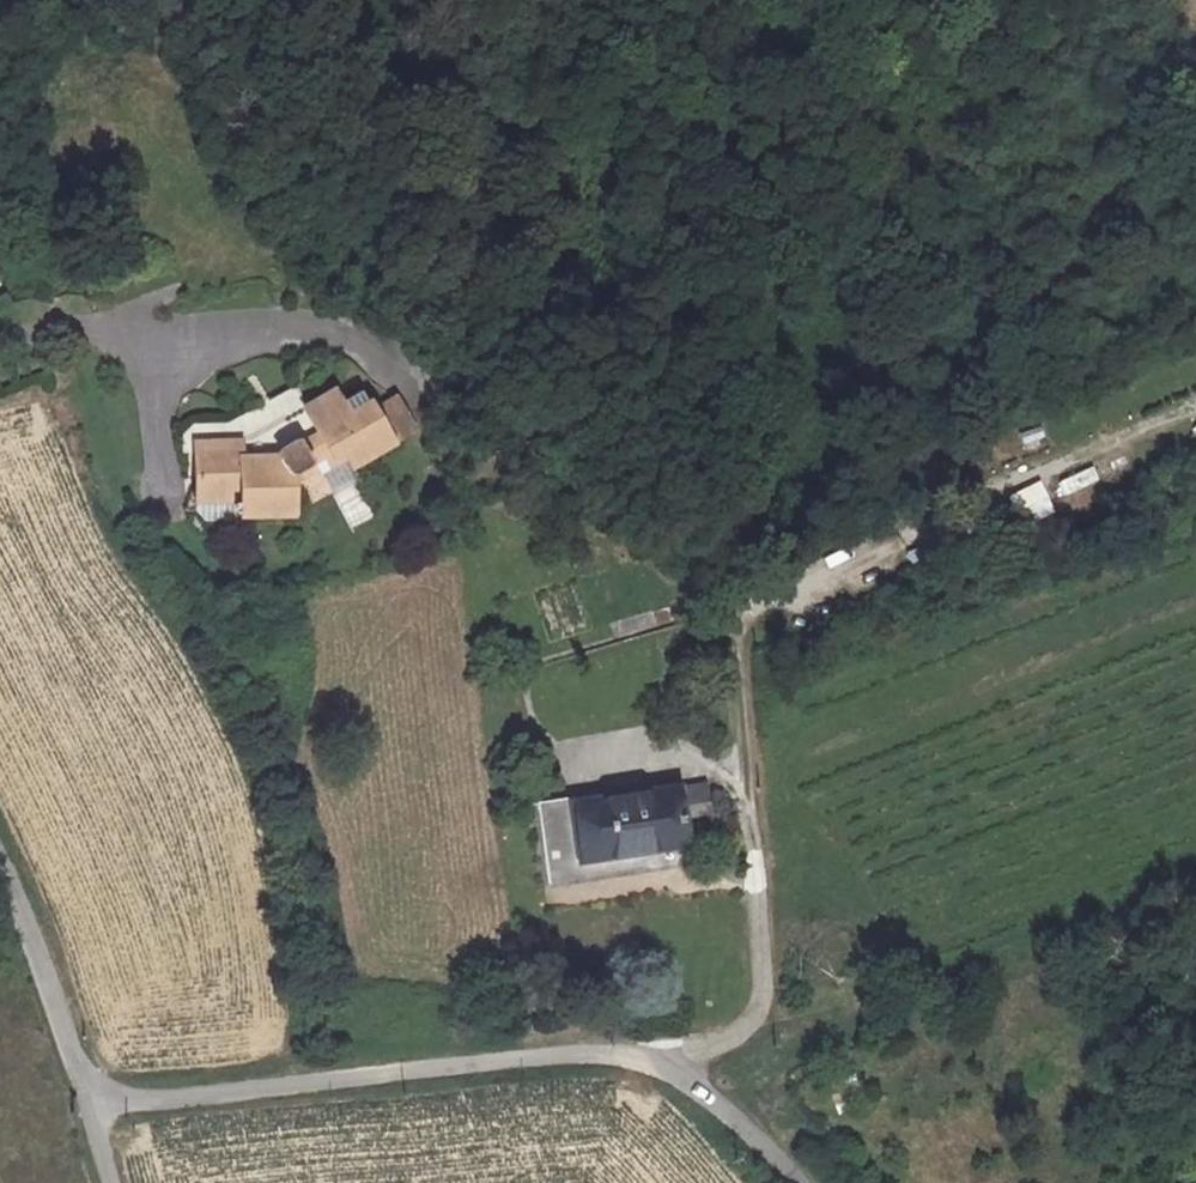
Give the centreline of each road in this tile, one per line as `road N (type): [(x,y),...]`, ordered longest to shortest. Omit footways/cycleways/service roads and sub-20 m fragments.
road 1 (unclassified): [(85,1096),(627,1054),(675,1068),(760,1141),(791,1182)]
road 2 (unclassified): [(85,1096),(0,861)]

